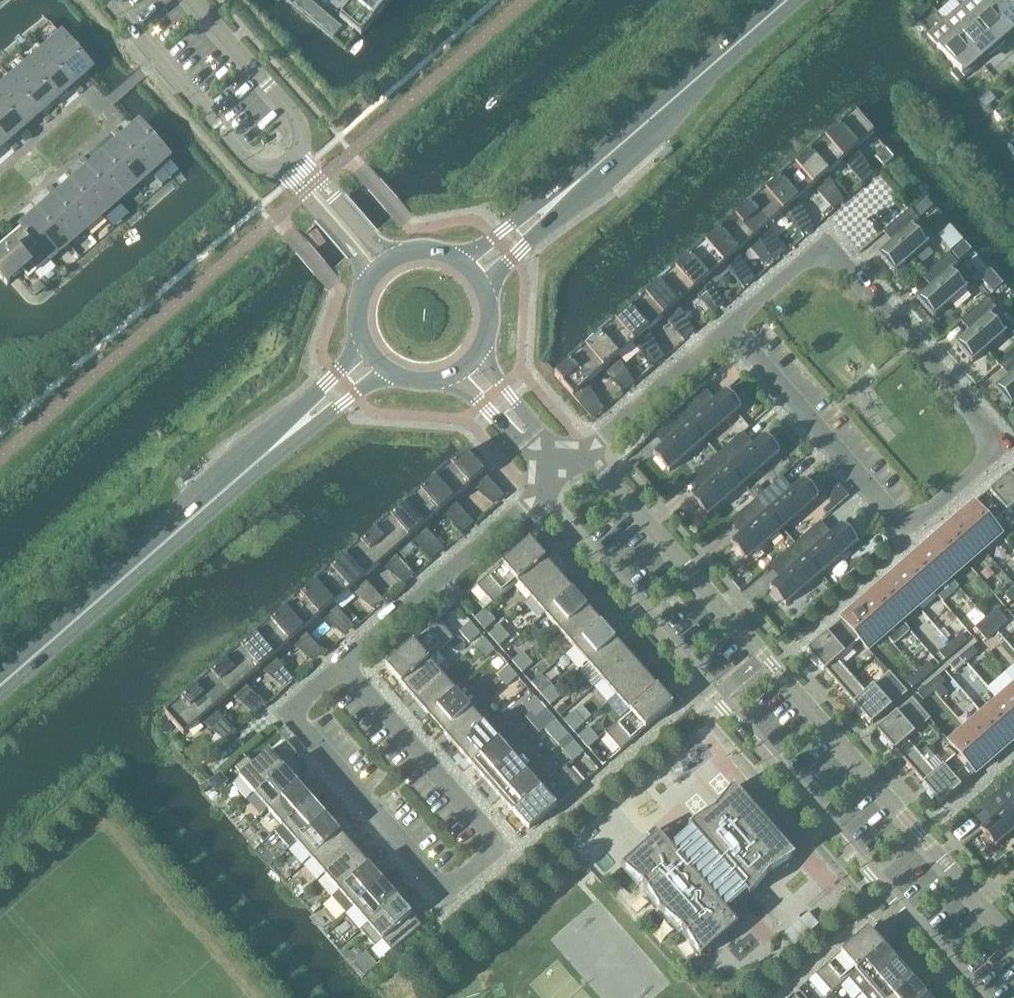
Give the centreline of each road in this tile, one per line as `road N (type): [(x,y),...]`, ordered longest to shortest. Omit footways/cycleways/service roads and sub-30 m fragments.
road 1 (residential): [(728,325),(901,533),(1006,441),(827,241)]
road 2 (residential): [(341,664),(508,856),(452,901),(285,711)]
road 3 (residential): [(714,698),(967,997)]
road 4 (residential): [(1013,947),(762,655)]
road 5 (secondary): [(483,287),(660,128),(708,68)]
road 6 (secondary): [(708,68),(462,263)]
road 7 (secondary): [(144,563),(354,394),(391,374)]
road 8 (secondary): [(364,344),(144,563)]
road 9 (residential): [(538,497),(714,698)]
road 10 (residential): [(762,655),(590,451)]
road 11 (residential): [(341,664),(538,497)]
road 12 (residential): [(103,0),(246,166),(281,170)]
road 13 (residential): [(298,156),(303,136),(294,114),(194,0)]
road 14 (secondary): [(0,688),(144,563)]
road 15 (residential): [(590,451),(728,325)]
road 16 (unclassified): [(451,378),(564,474)]
road 17 (unclassified): [(564,474),(482,352)]
road 18 (residential): [(827,241),(728,325)]

